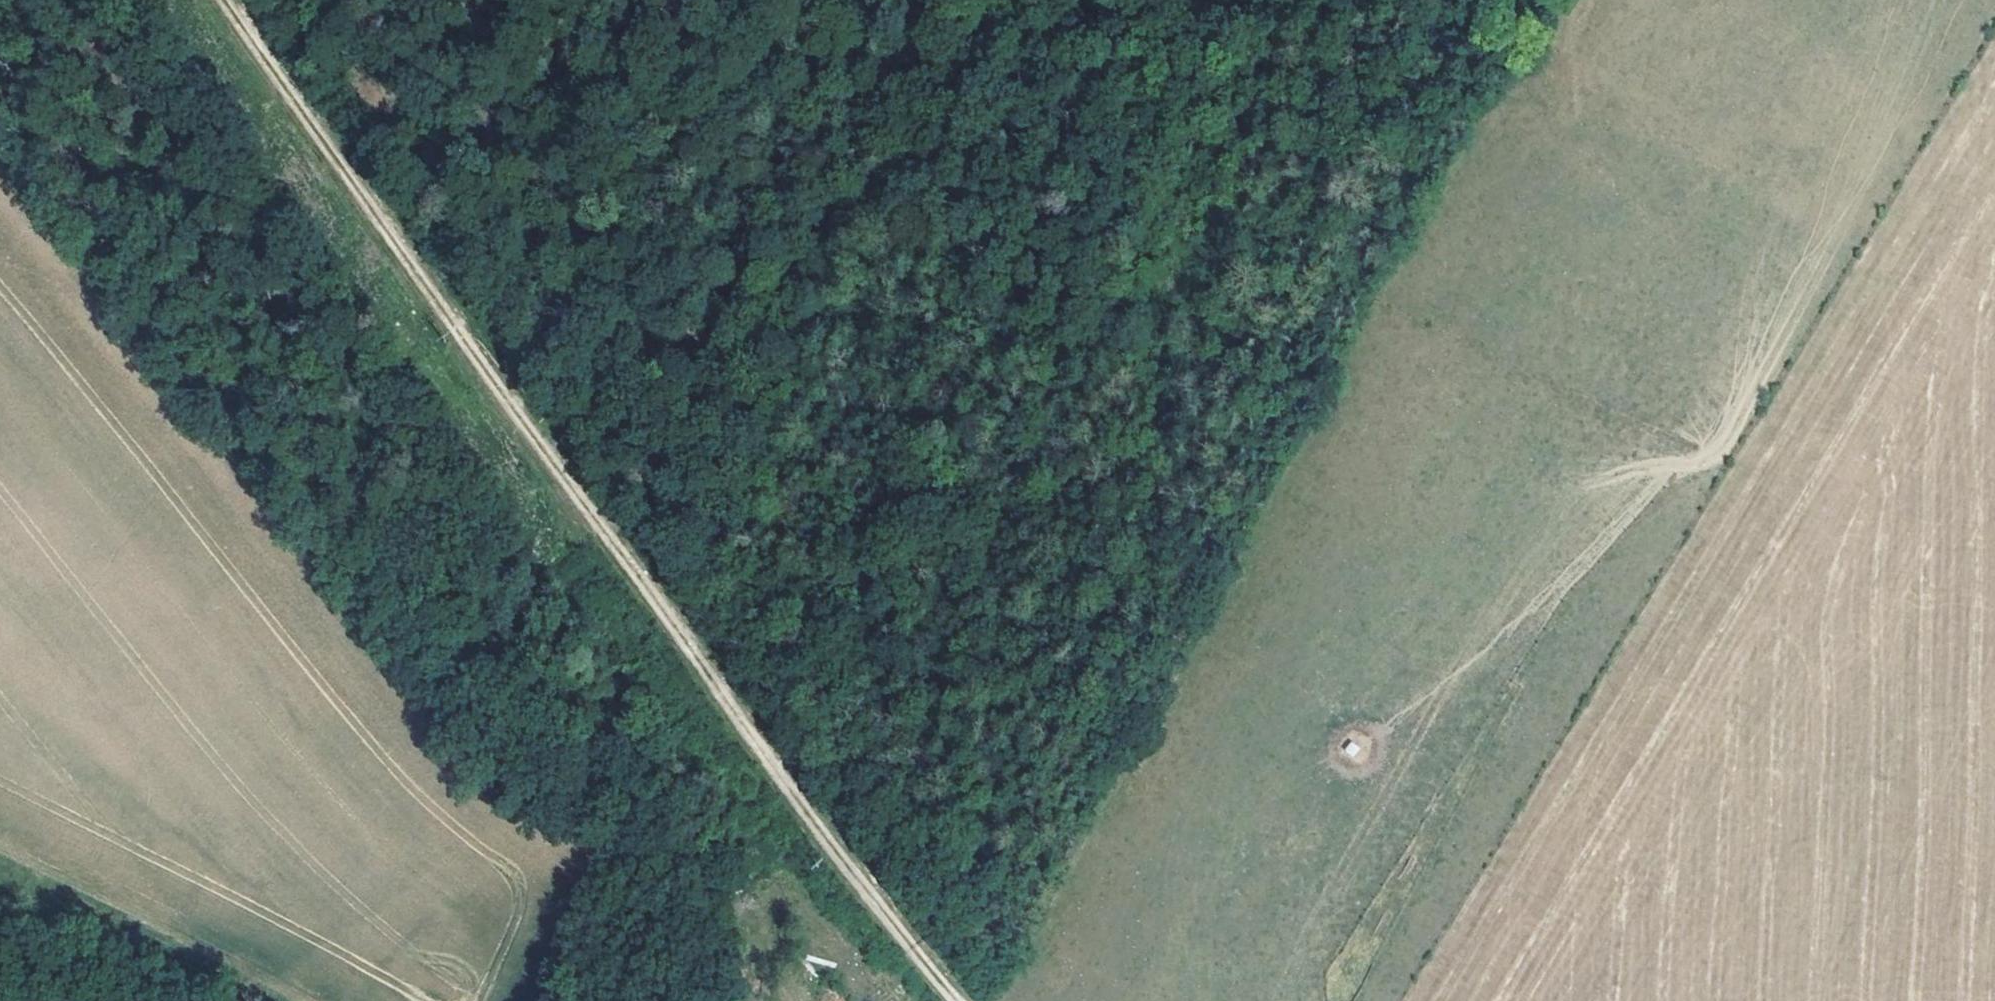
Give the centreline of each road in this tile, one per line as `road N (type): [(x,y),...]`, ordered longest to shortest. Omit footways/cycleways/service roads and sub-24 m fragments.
road 1 (track): [(958,1000),(223,0)]

